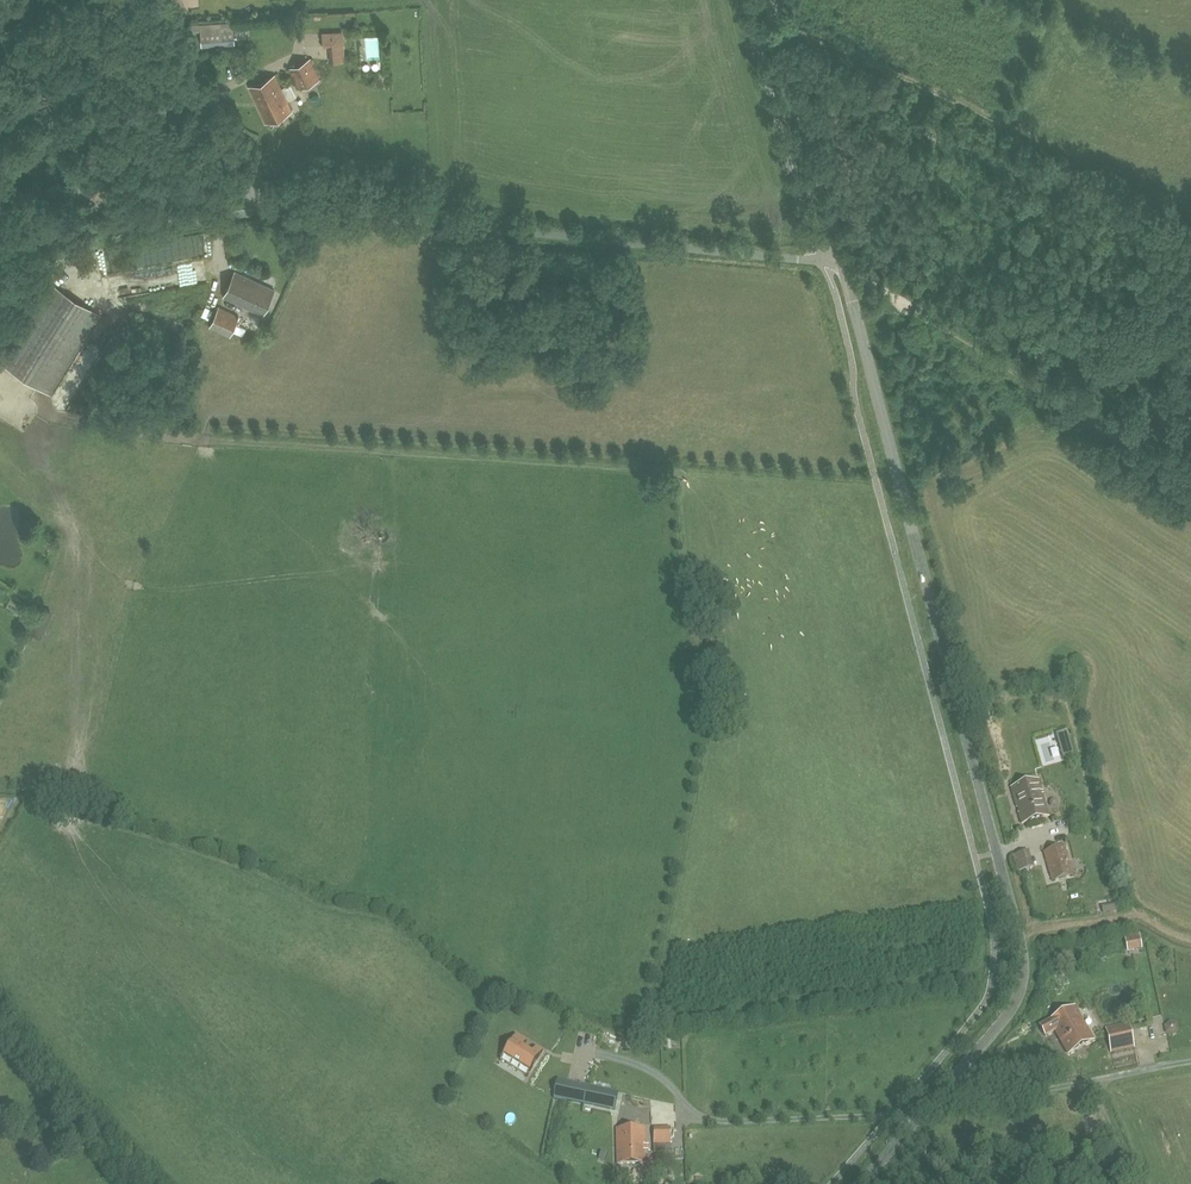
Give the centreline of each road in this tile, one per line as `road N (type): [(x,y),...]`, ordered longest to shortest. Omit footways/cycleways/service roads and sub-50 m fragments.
road 1 (tertiary): [(862,1183),(1002,1021),(1020,991),(1023,962),(840,261)]
road 2 (unclassified): [(0,285),(125,233),(265,213),(840,261)]
road 3 (track): [(1190,488),(840,261)]
road 4 (track): [(923,1113),(707,1120),(688,1112),(660,1072),(557,1046)]
road 5 (track): [(923,1113),(1190,1064)]
road 6 (tertiary): [(840,261),(771,0)]

